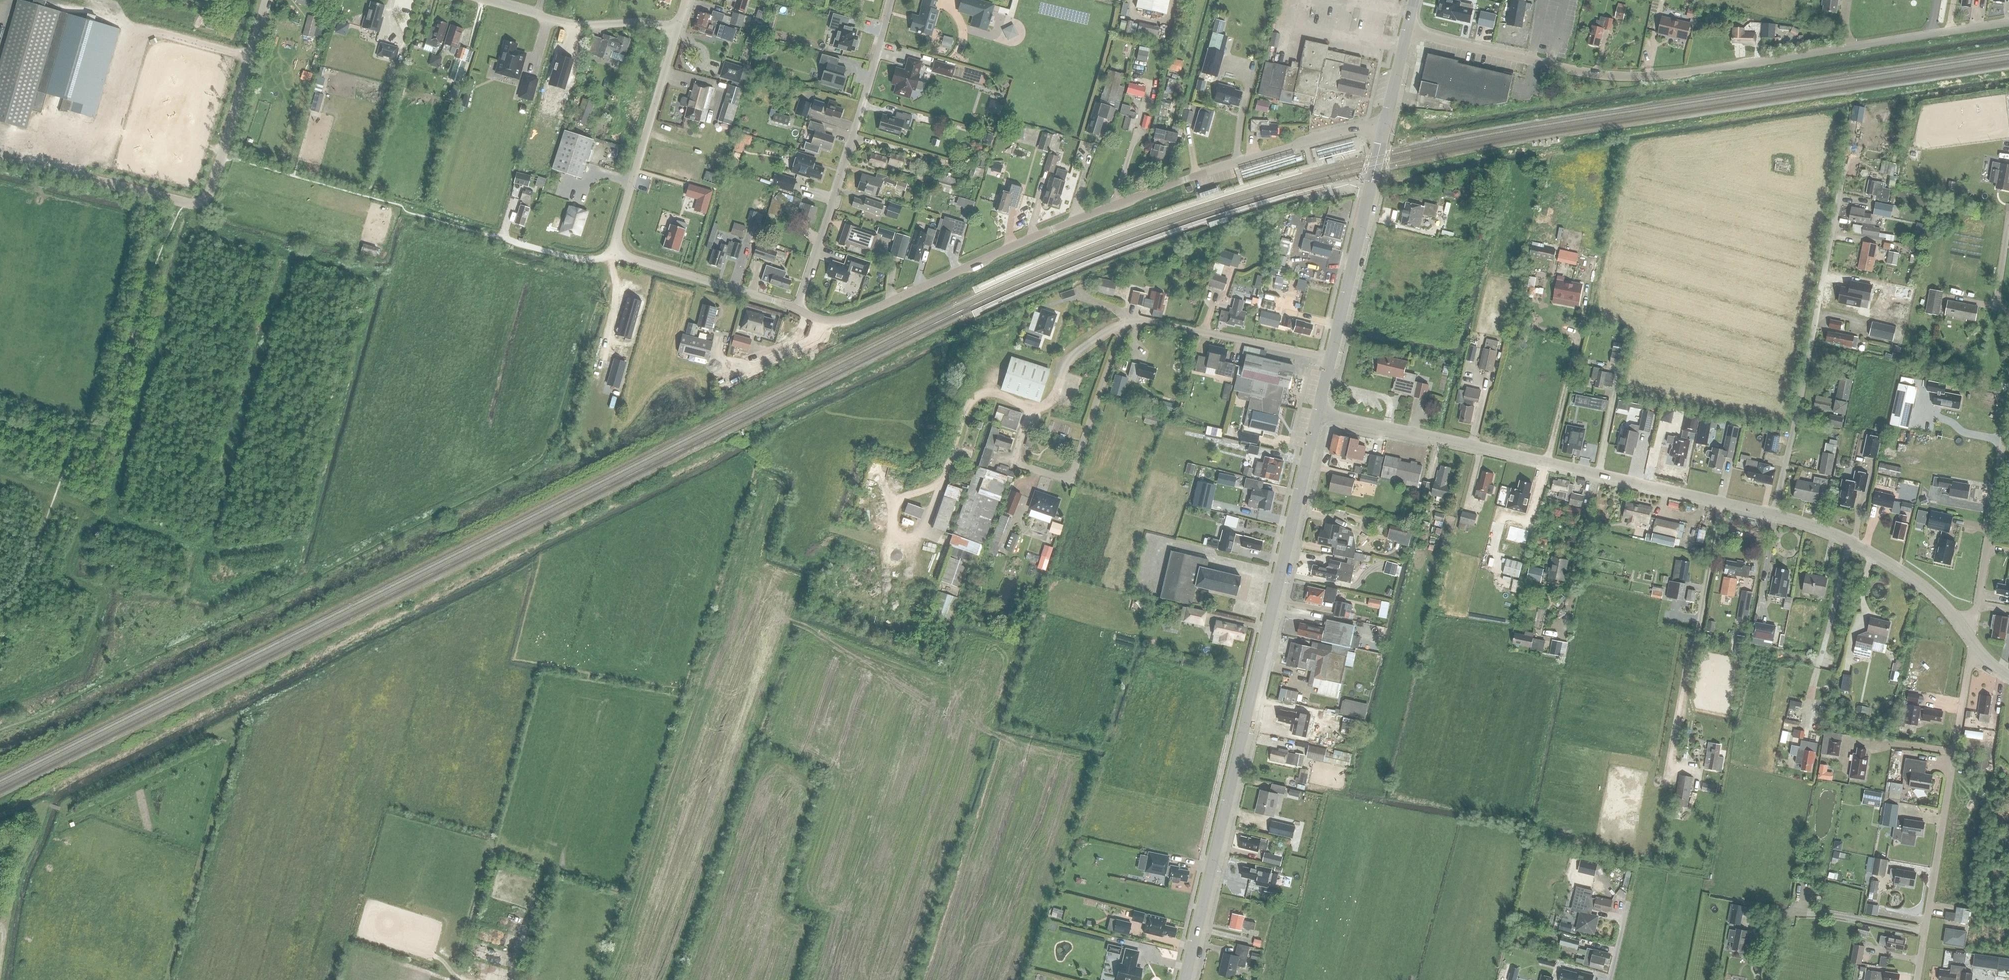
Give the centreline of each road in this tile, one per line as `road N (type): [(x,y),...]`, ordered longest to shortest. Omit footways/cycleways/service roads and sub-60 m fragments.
road 1 (unclassified): [(1384,130),(1336,133),(1185,179),(864,314),(821,321),(799,311)]
road 2 (unclassified): [(1406,30),(1578,71),(1671,75),(2008,22)]
road 3 (tertiary): [(1184,979),(1317,412)]
road 4 (unclassified): [(0,158),(203,202),(268,0)]
road 5 (unclassified): [(1033,468),(1073,472),(1130,322),(1332,358)]
road 6 (unclassified): [(1774,514),(1837,181)]
road 7 (residential): [(799,311),(889,0)]
road 8 (unclassified): [(1925,931),(1972,642)]
road 9 (unclassified): [(1599,474),(1317,412)]
road 10 (residential): [(614,252),(681,14)]
road 11 (unclassified): [(1972,642),(1933,595),(1861,546),(1774,514)]
road 12 (tertiary): [(1332,358),(1384,130)]
road 13 (unclassified): [(1682,724),(1720,502)]
road 14 (unclassified): [(614,252),(578,258),(406,212)]
road 15 (unclassified): [(799,311),(614,252)]
road 16 (unclassified): [(1925,931),(1756,912)]
road 17 (unclassified): [(1599,474),(1562,634)]
road 18 (unclassified): [(681,14),(672,24),(655,24),(571,24),(538,15)]
road 19 (unclassified): [(1720,502),(1599,474)]

